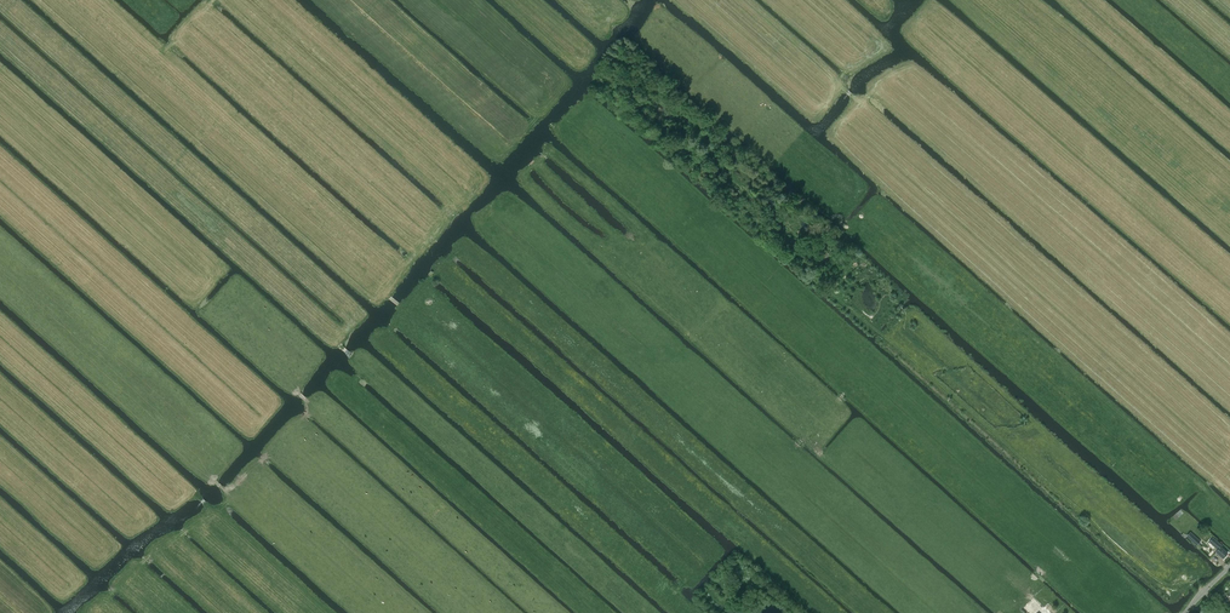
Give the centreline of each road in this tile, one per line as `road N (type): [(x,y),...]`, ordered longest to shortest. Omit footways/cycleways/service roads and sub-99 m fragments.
road 1 (track): [(1204,592),(1192,582),(1157,580),(815,274)]

